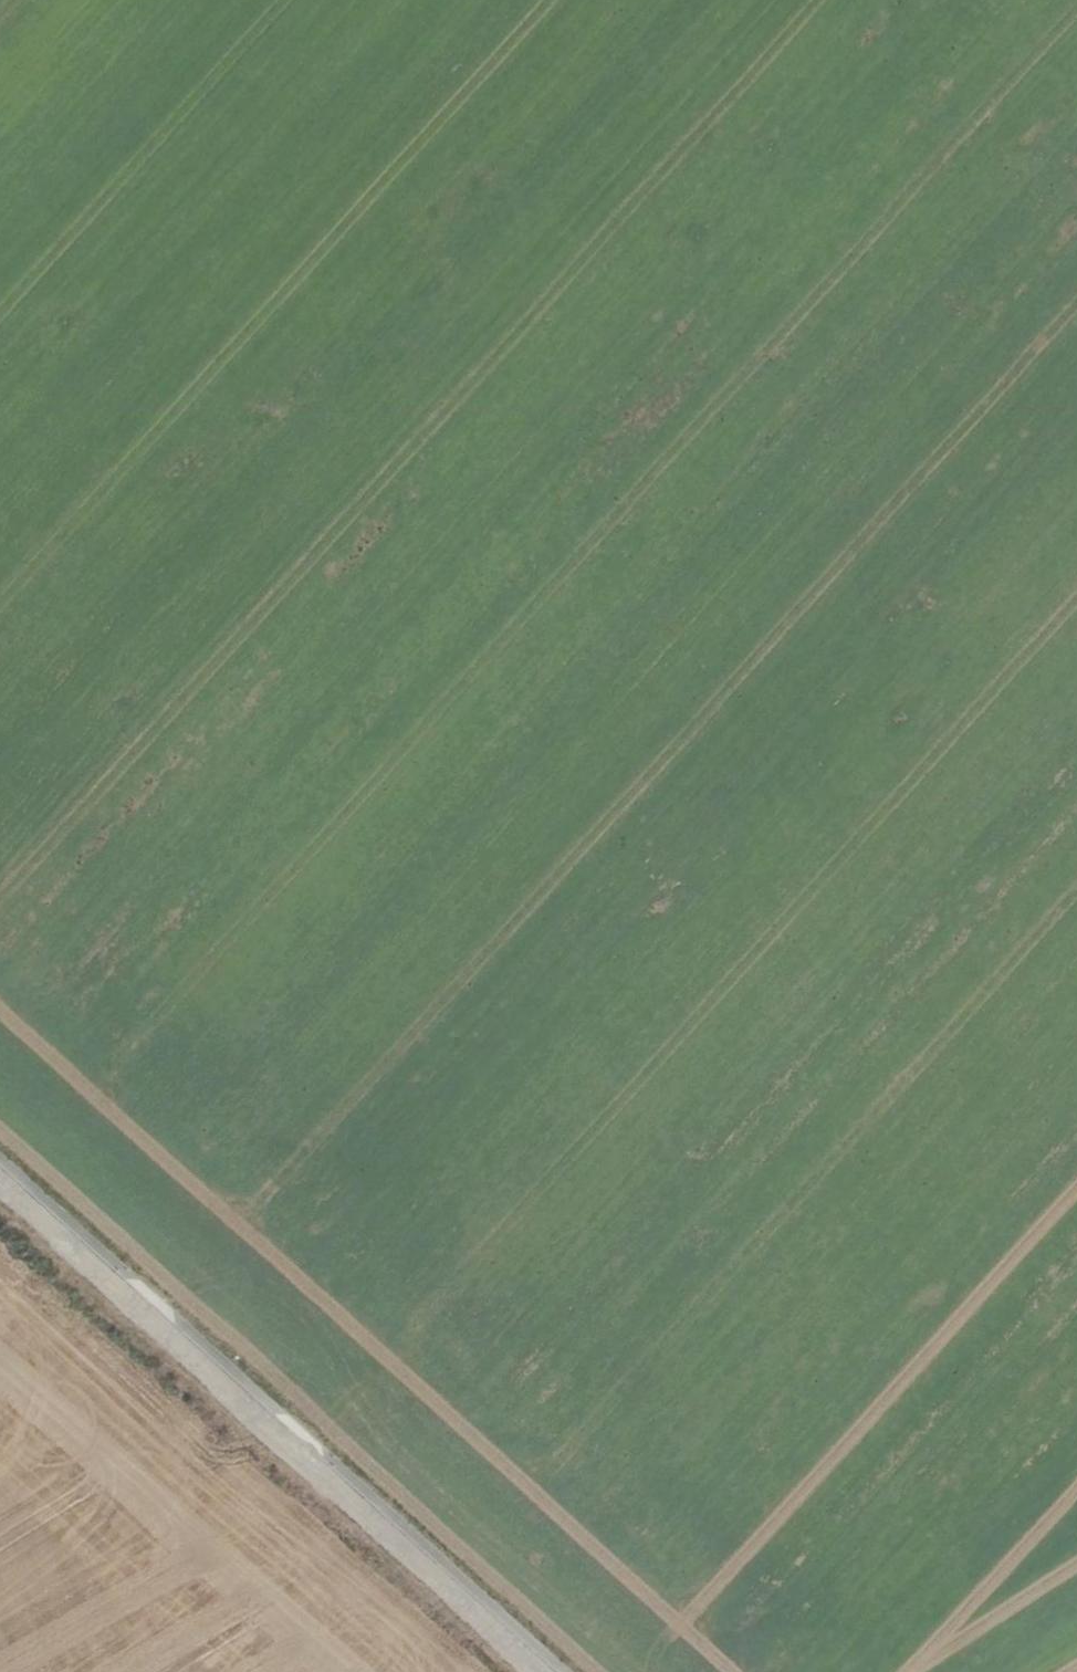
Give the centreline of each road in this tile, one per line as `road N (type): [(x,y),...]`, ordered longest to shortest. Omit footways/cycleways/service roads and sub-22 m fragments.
road 1 (unclassified): [(0,1183),(536,1671)]

